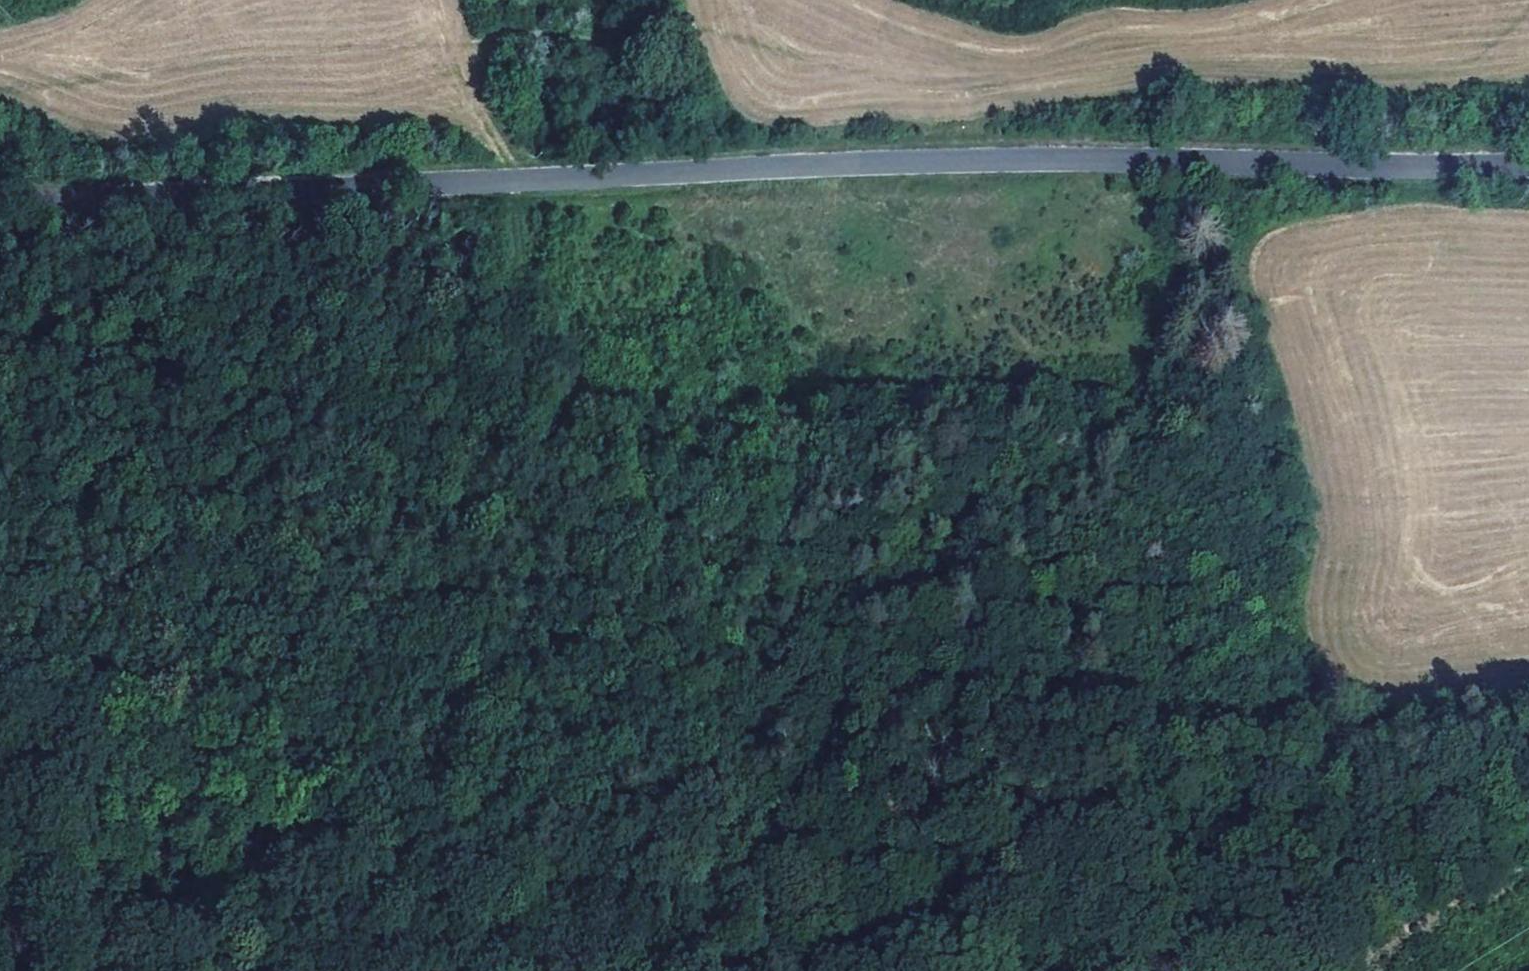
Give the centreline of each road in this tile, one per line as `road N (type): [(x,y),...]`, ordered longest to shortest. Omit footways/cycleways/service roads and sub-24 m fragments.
road 1 (tertiary): [(0,173),(385,186),(1020,161),(1528,166)]

